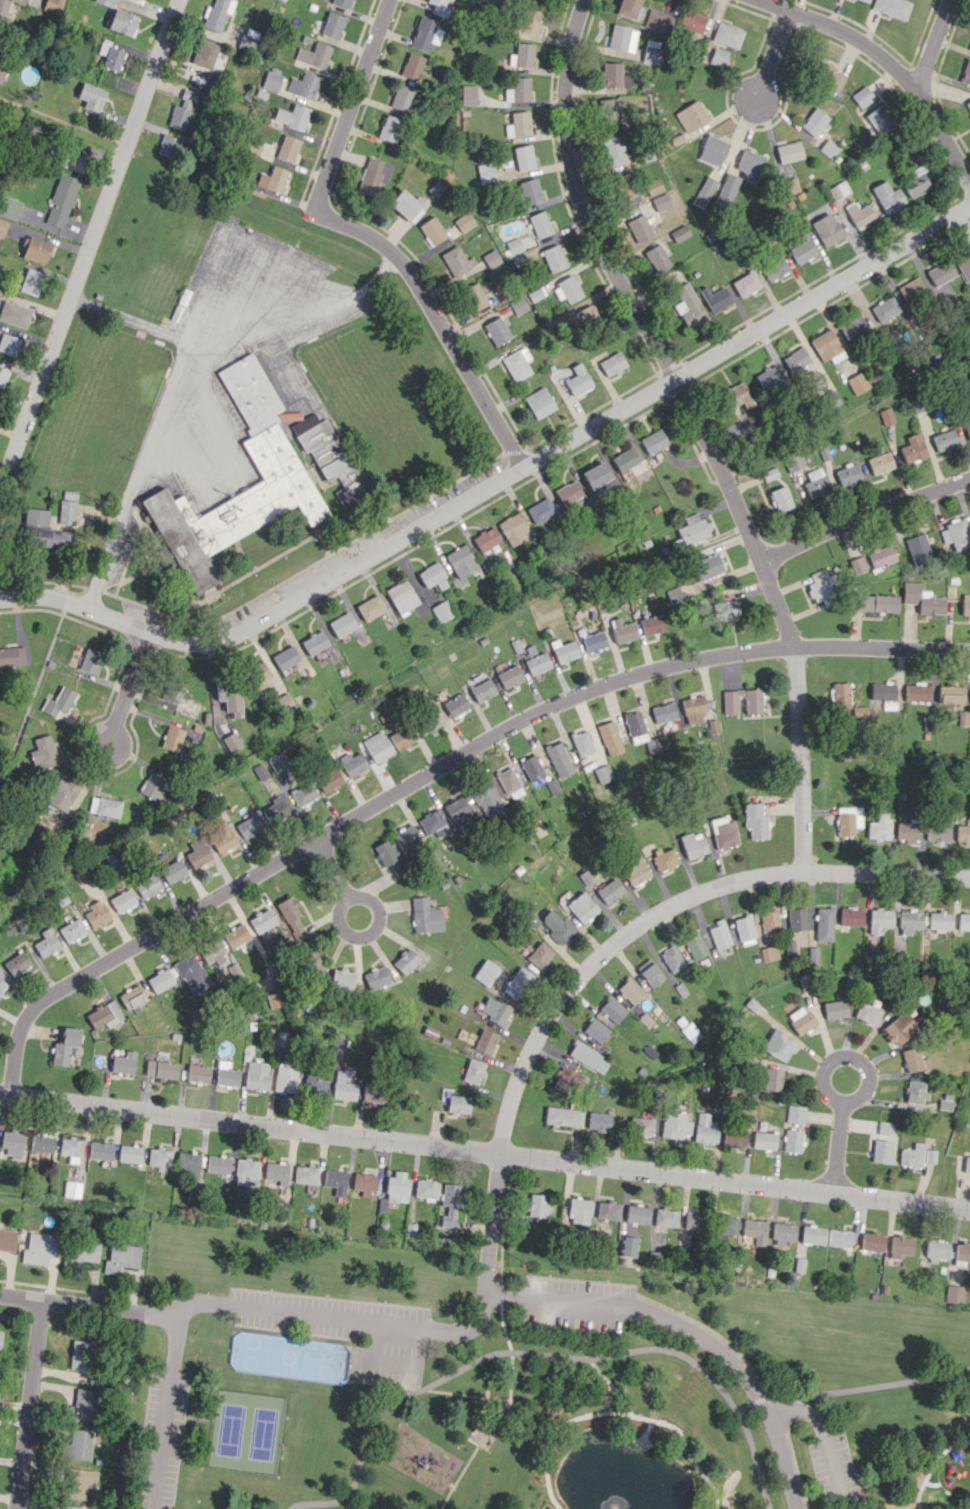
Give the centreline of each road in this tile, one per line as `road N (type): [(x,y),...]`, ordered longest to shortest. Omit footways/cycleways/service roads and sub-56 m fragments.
road 1 (residential): [(969,653),(784,648),(660,668),(577,699),(50,993),(28,1014),(9,1096)]
road 2 (residential): [(969,205),(229,634),(190,640),(62,600),(0,598)]
road 3 (residential): [(969,1210),(0,1095)]
road 4 (residential): [(808,869),(797,687),(759,568),(675,381),(576,195),(562,133),(565,77),(584,0)]
road 5 (residential): [(799,1508),(761,1399),(726,1351),(668,1315),(620,1298),(483,1280),(475,1329),(233,1302),(179,1308)]
road 6 (residential): [(483,1280),(498,1154),(520,1067),(563,997),(632,930),(714,886),(808,869),(969,878)]
road 7 (residential): [(523,469),(410,274),(389,251),(328,216),(321,198),(391,0)]
road 8 (residential): [(10,468),(178,0)]
road 9 (residential): [(969,181),(926,104),(846,34),(761,0)]
road 10 (residential): [(969,476),(798,542),(759,568)]
road 11 (residential): [(16,1508),(39,1301)]
road 12 (residential): [(179,1308),(154,1508)]
road 13 (residential): [(179,1308),(162,1313),(0,1296)]
road 14 (residential): [(845,1101),(861,1095),(869,1079),(863,1062),(847,1055),(831,1061),(823,1077),(829,1093),(845,1101)]
road 15 (residential): [(370,934),(378,920),(374,905),(346,894),(340,927),(370,934)]
road 16 (residential): [(152,631),(108,744)]

